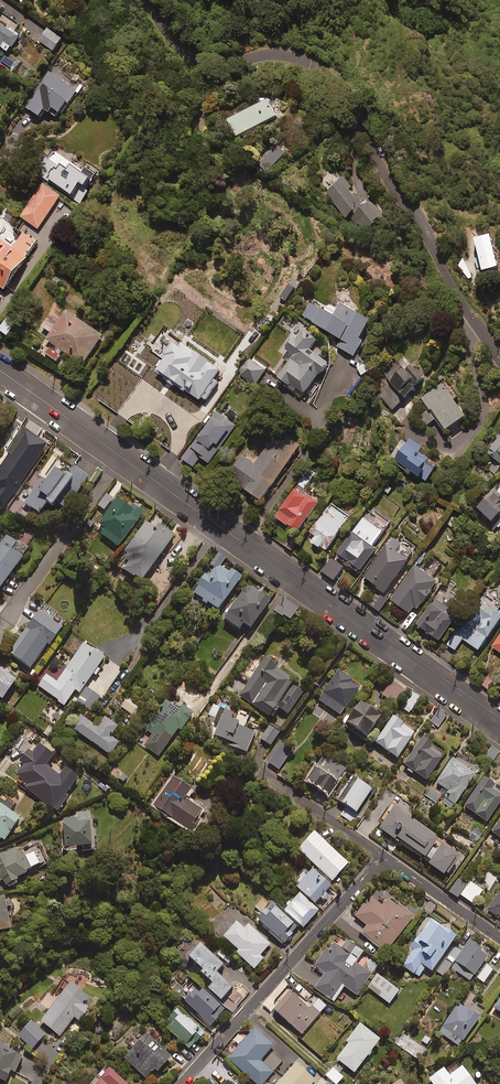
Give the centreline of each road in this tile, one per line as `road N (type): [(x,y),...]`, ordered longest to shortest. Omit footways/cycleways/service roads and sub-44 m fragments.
road 1 (residential): [(499,724),(0,372)]
road 2 (residential): [(145,0),(164,36),(193,59),(227,64),(270,52),(326,73),(499,359)]
road 3 (residential): [(393,864),(367,874),(181,1083)]
road 4 (residential): [(393,864),(264,775)]
road 5 (residential): [(499,939),(393,864)]

